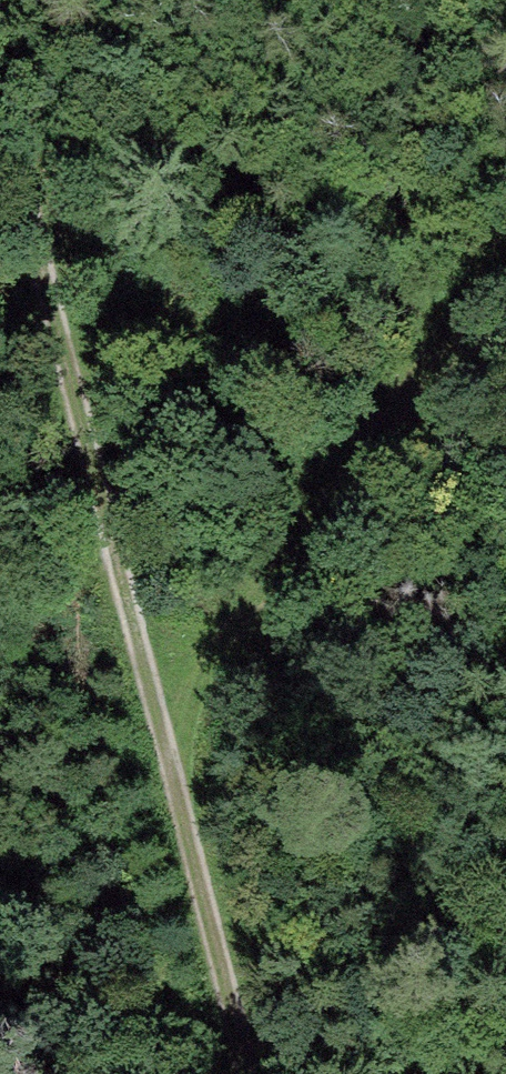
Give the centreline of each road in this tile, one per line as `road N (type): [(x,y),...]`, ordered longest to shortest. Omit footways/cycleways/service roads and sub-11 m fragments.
road 1 (track): [(0,138),(265,1073)]
road 2 (track): [(505,241),(172,731)]

